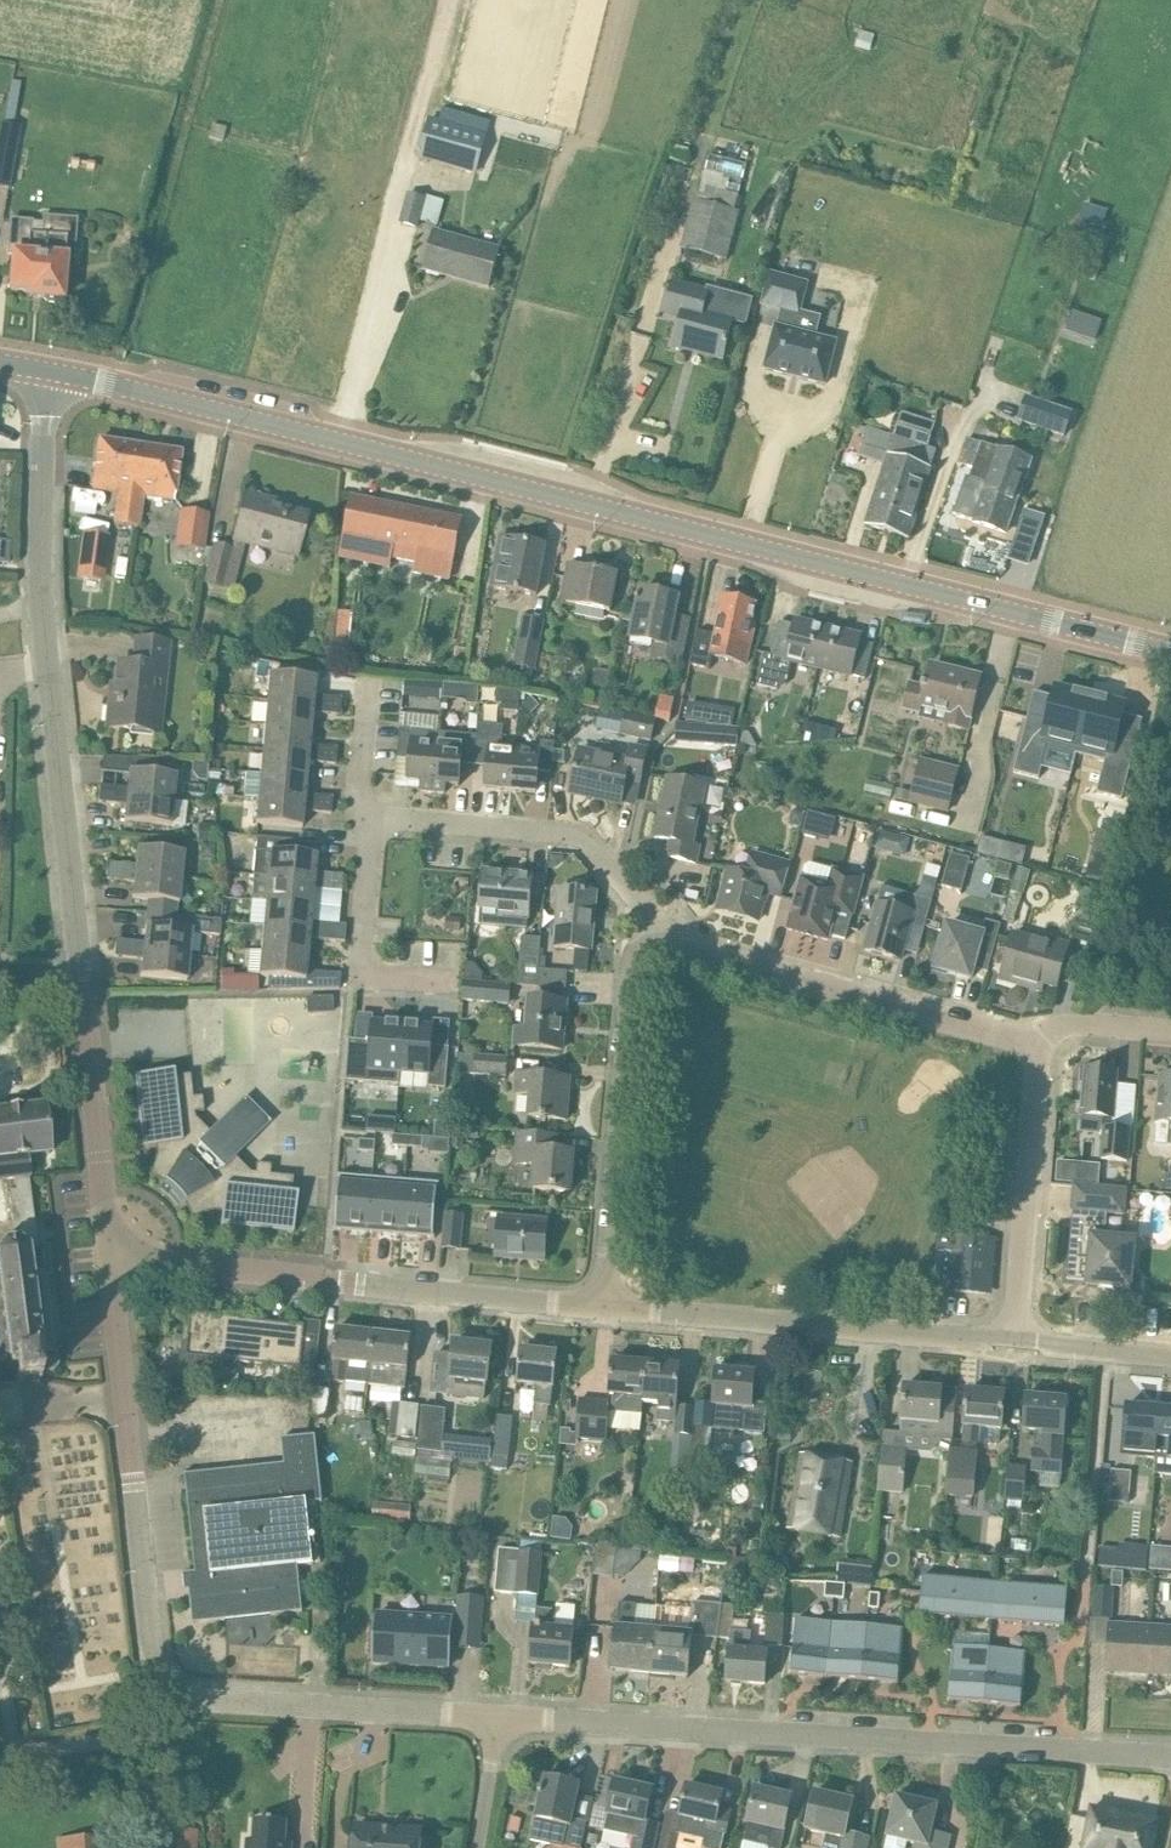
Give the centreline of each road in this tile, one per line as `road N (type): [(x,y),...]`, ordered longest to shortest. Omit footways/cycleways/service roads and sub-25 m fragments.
road 1 (secondary): [(1170,655),(49,370)]
road 2 (residential): [(502,1717),(1170,1754)]
road 3 (residential): [(111,1253),(47,671)]
road 4 (residential): [(609,1307),(111,1253)]
road 5 (residential): [(174,1694),(154,1664),(111,1253)]
road 6 (residential): [(1036,1046),(701,956),(664,933),(627,891)]
road 7 (residential): [(609,1307),(627,891)]
road 8 (residential): [(1016,1343),(609,1307)]
road 9 (residential): [(174,1694),(502,1717)]
road 10 (residential): [(47,671),(42,570),(49,370)]
road 11 (residential): [(1016,1343),(1036,1046)]
road 12 (residential): [(627,891),(576,837),(373,822)]
road 13 (residential): [(451,981),(358,976),(373,822)]
road 14 (unclassified): [(174,1694),(148,1731),(0,1760)]
road 15 (residential): [(1170,1358),(1016,1343)]
road 16 (residential): [(1170,1030),(1067,1025),(1036,1046)]
road 17 (residential): [(373,822),(362,785),(372,685)]
road 18 (residential): [(502,1717),(479,1847)]

